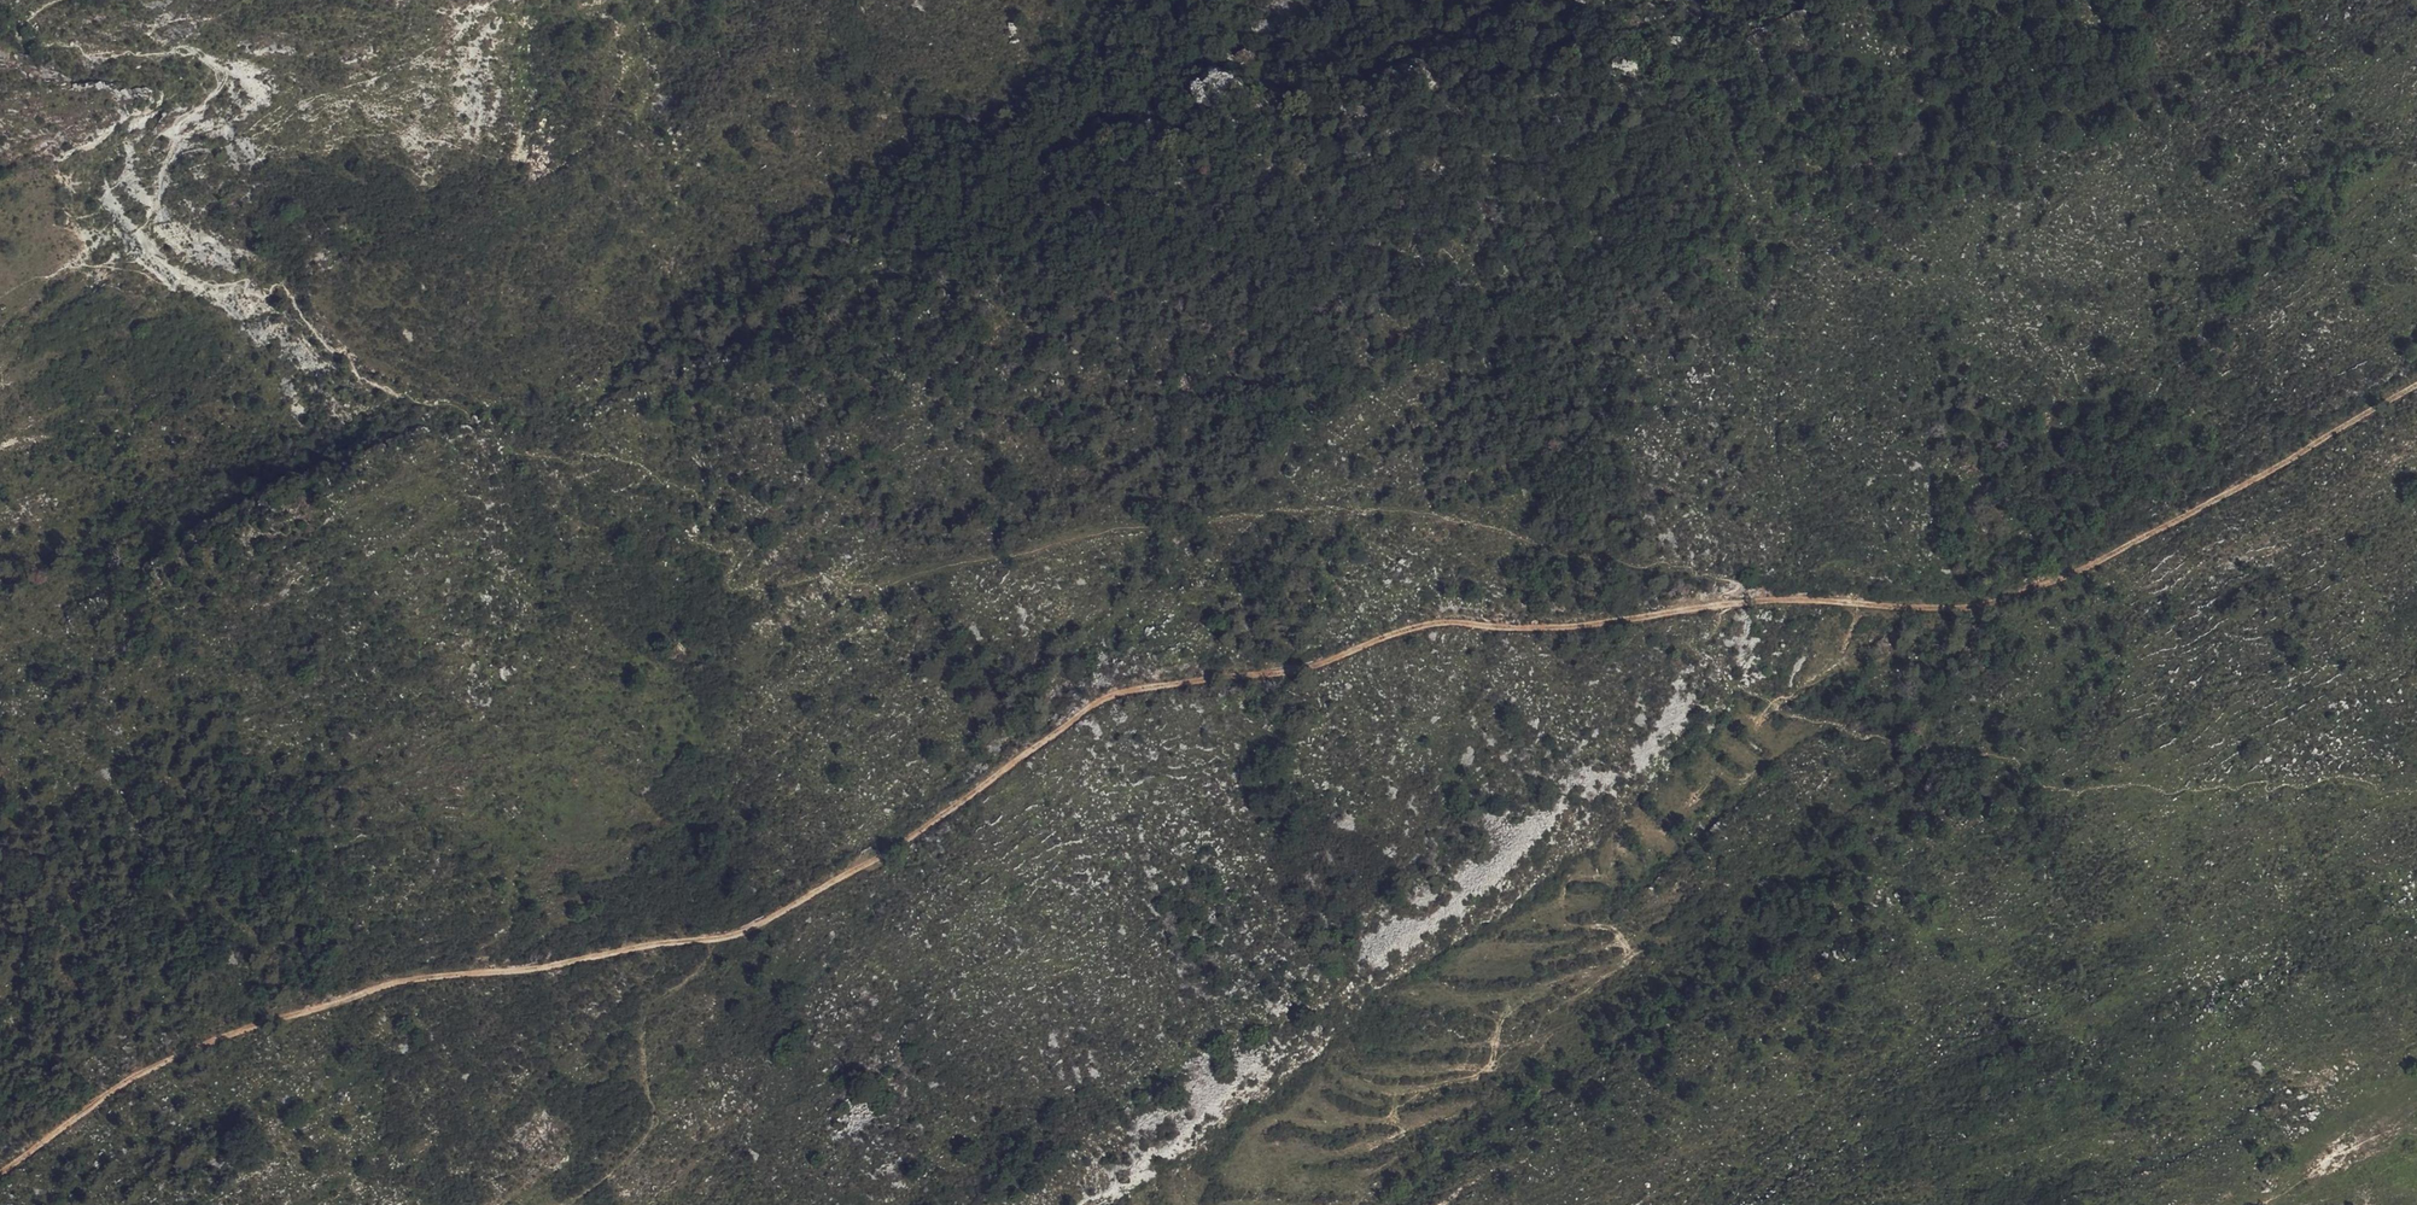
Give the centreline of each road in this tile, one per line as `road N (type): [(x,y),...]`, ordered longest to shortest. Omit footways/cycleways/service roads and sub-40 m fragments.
road 1 (track): [(0,1176),(139,1076),(216,1041),(394,983),(531,970),(749,929),(880,856),(1123,689),(1312,666),(1438,622),(1559,629),(1722,607)]
road 2 (track): [(1722,607),(1780,599),(1949,610),(2007,596),(2067,577),(2416,385)]

